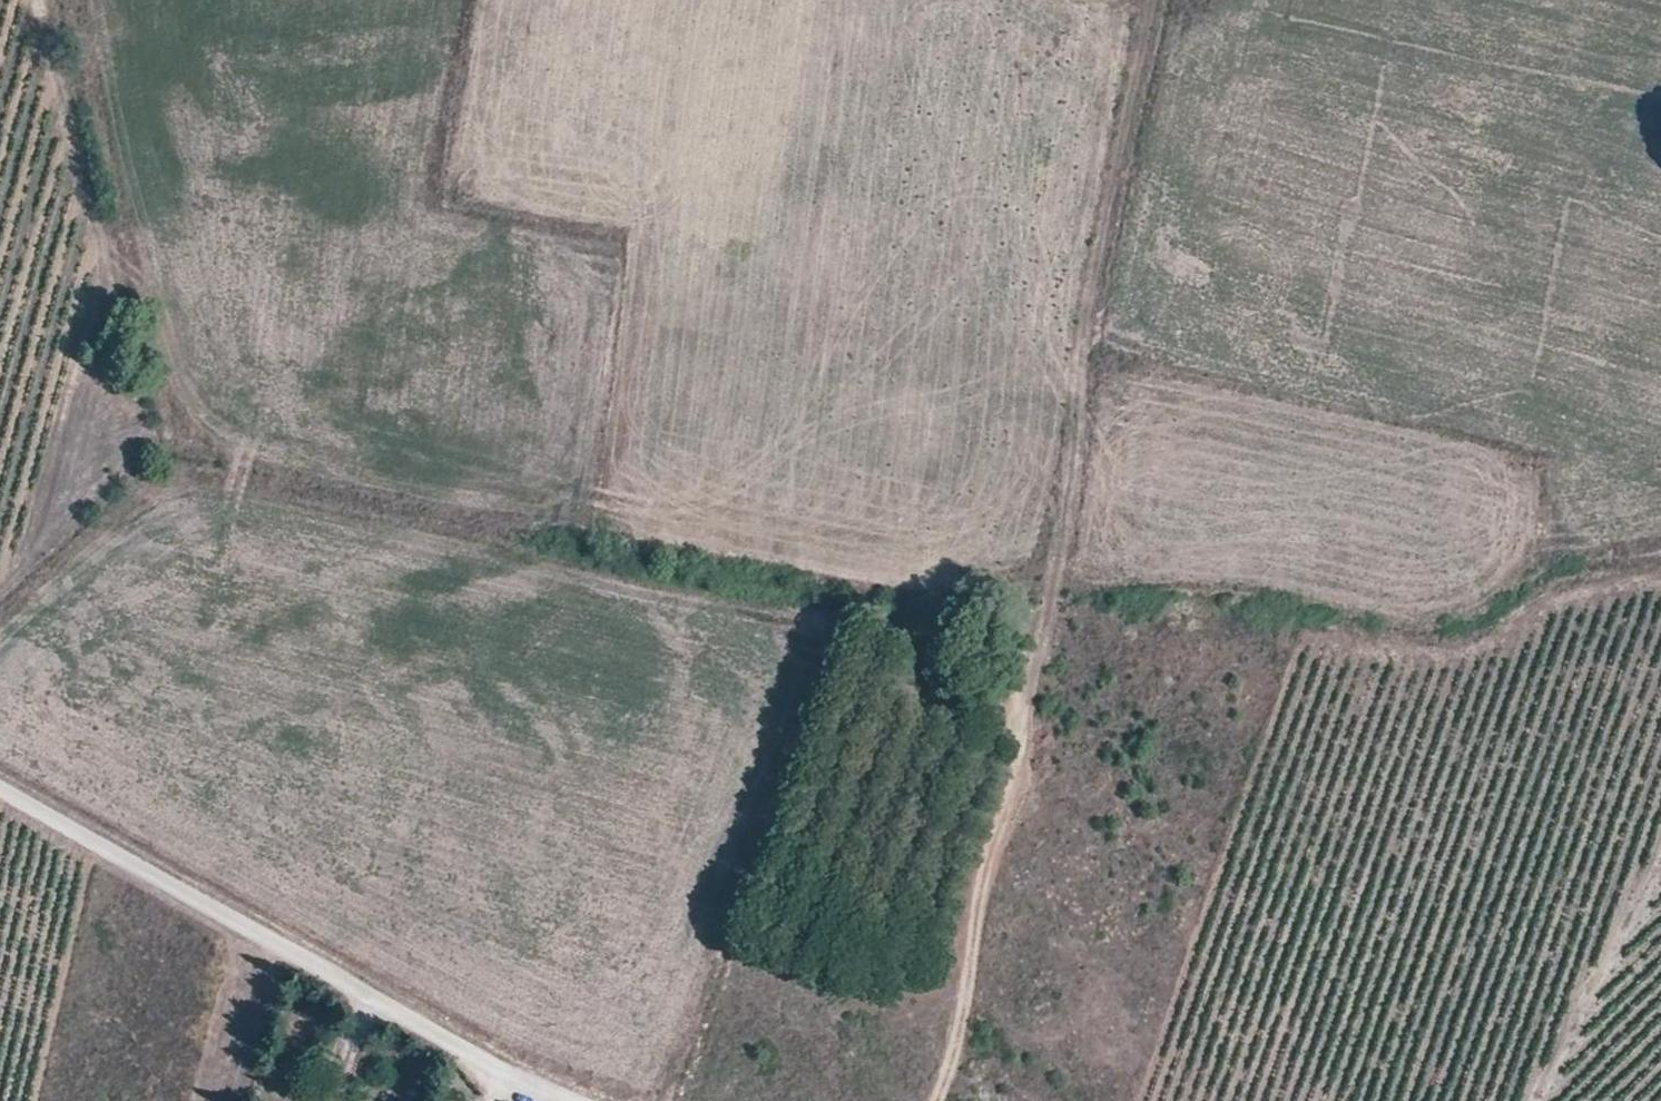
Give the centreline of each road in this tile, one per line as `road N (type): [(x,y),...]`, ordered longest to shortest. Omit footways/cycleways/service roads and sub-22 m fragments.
road 1 (track): [(0,795),(496,1075),(563,1100)]

